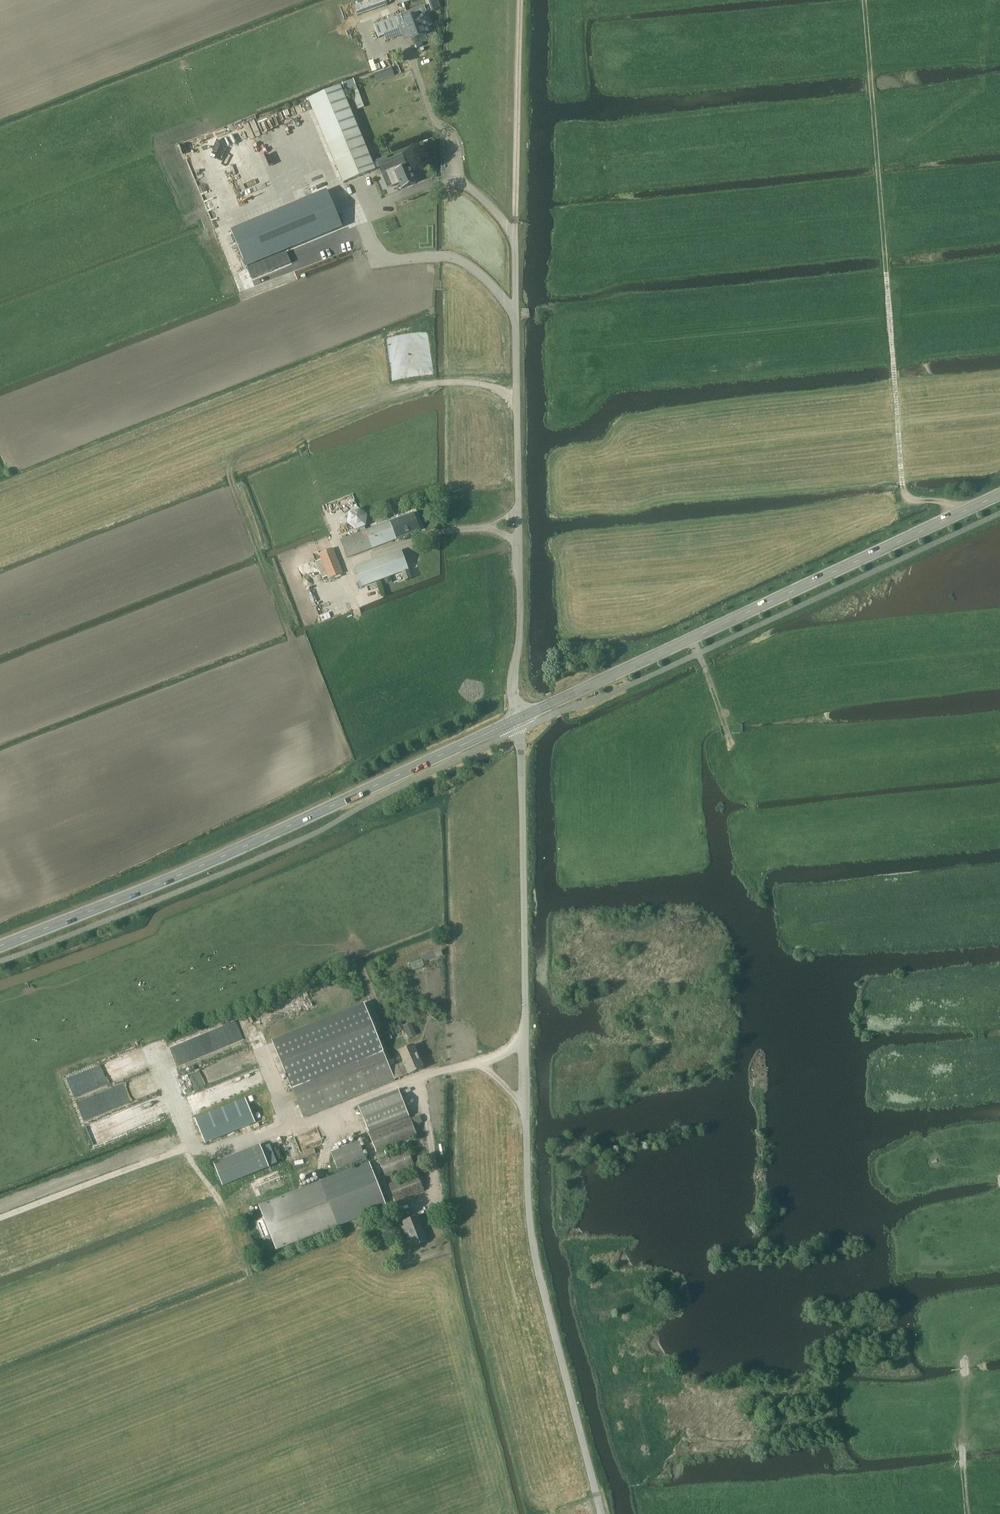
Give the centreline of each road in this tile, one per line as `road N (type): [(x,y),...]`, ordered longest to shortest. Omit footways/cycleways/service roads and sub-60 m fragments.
road 1 (unclassified): [(604,1513),(535,1241),(518,721)]
road 2 (tertiary): [(0,947),(199,870),(518,721)]
road 3 (track): [(974,509),(919,499),(903,482),(865,0)]
road 4 (unclassified): [(518,721),(516,237),(460,182)]
road 5 (tertiary): [(518,721),(999,497)]
road 6 (track): [(516,237),(521,0)]
road 7 (track): [(0,1219),(186,1149),(210,1152)]
road 8 (track): [(999,1338),(966,1356),(967,1513)]

